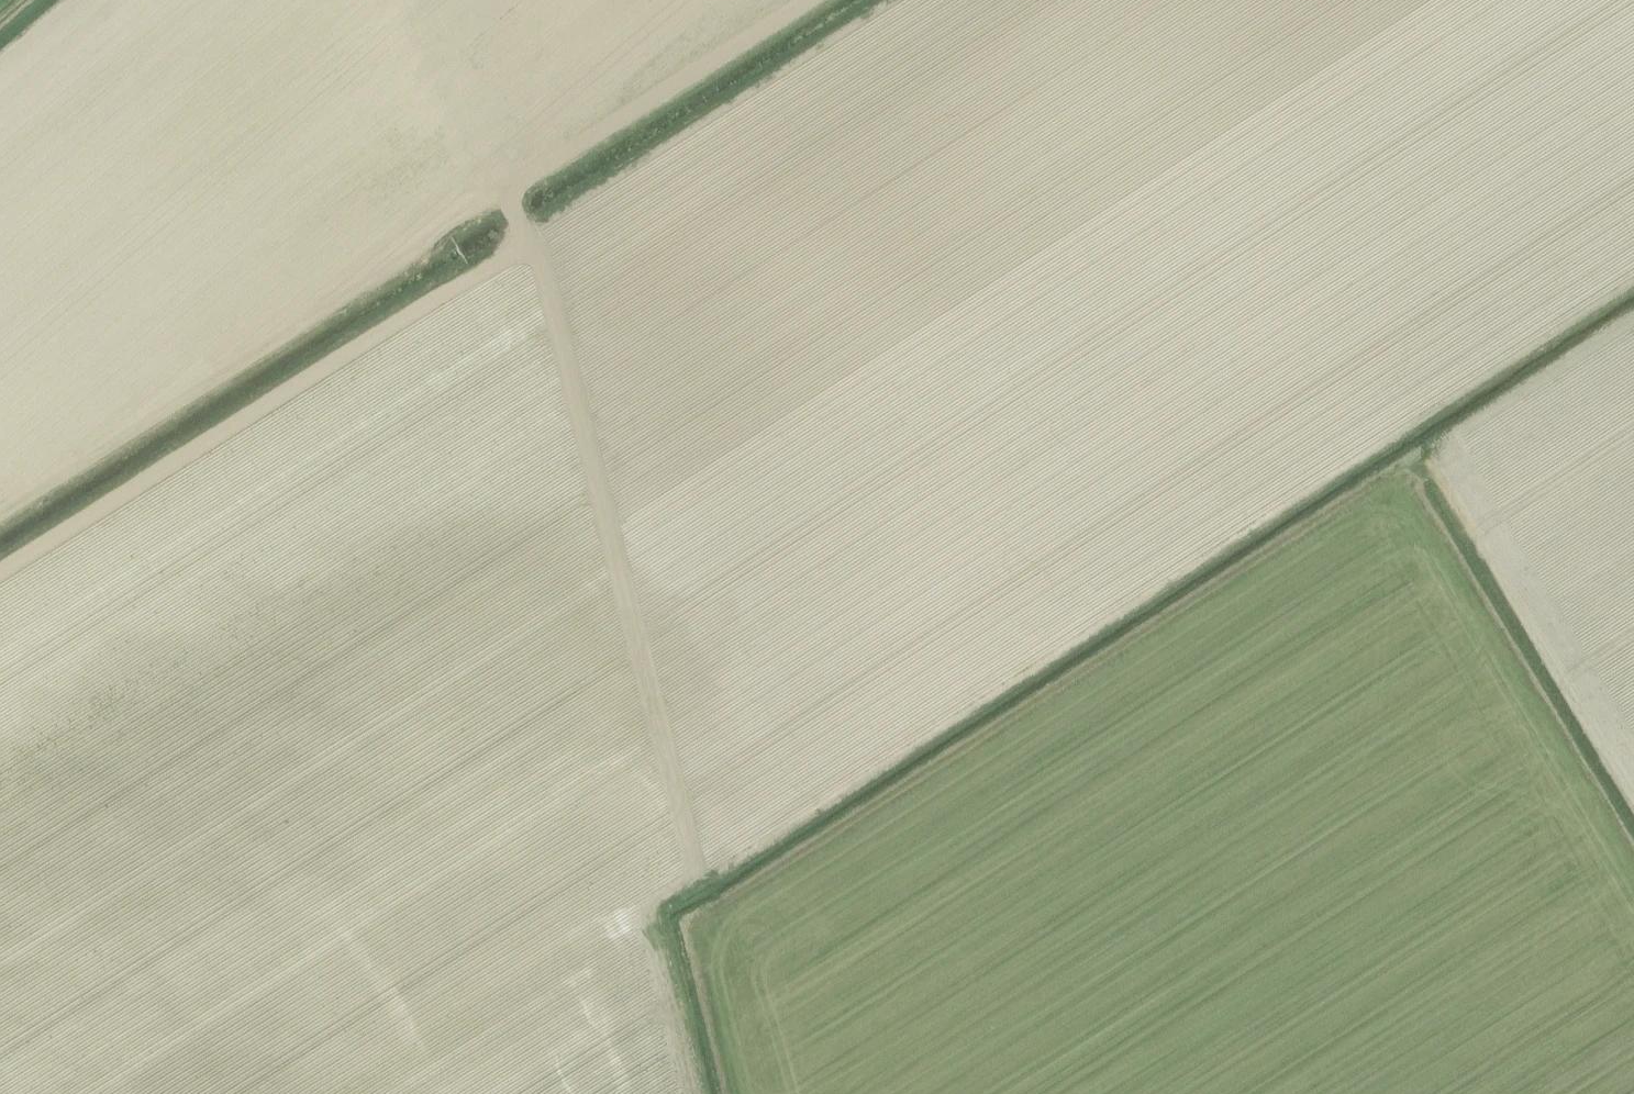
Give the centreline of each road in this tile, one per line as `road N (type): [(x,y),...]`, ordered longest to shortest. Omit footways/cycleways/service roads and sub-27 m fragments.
road 1 (track): [(0,575),(522,251),(506,186),(801,0)]

